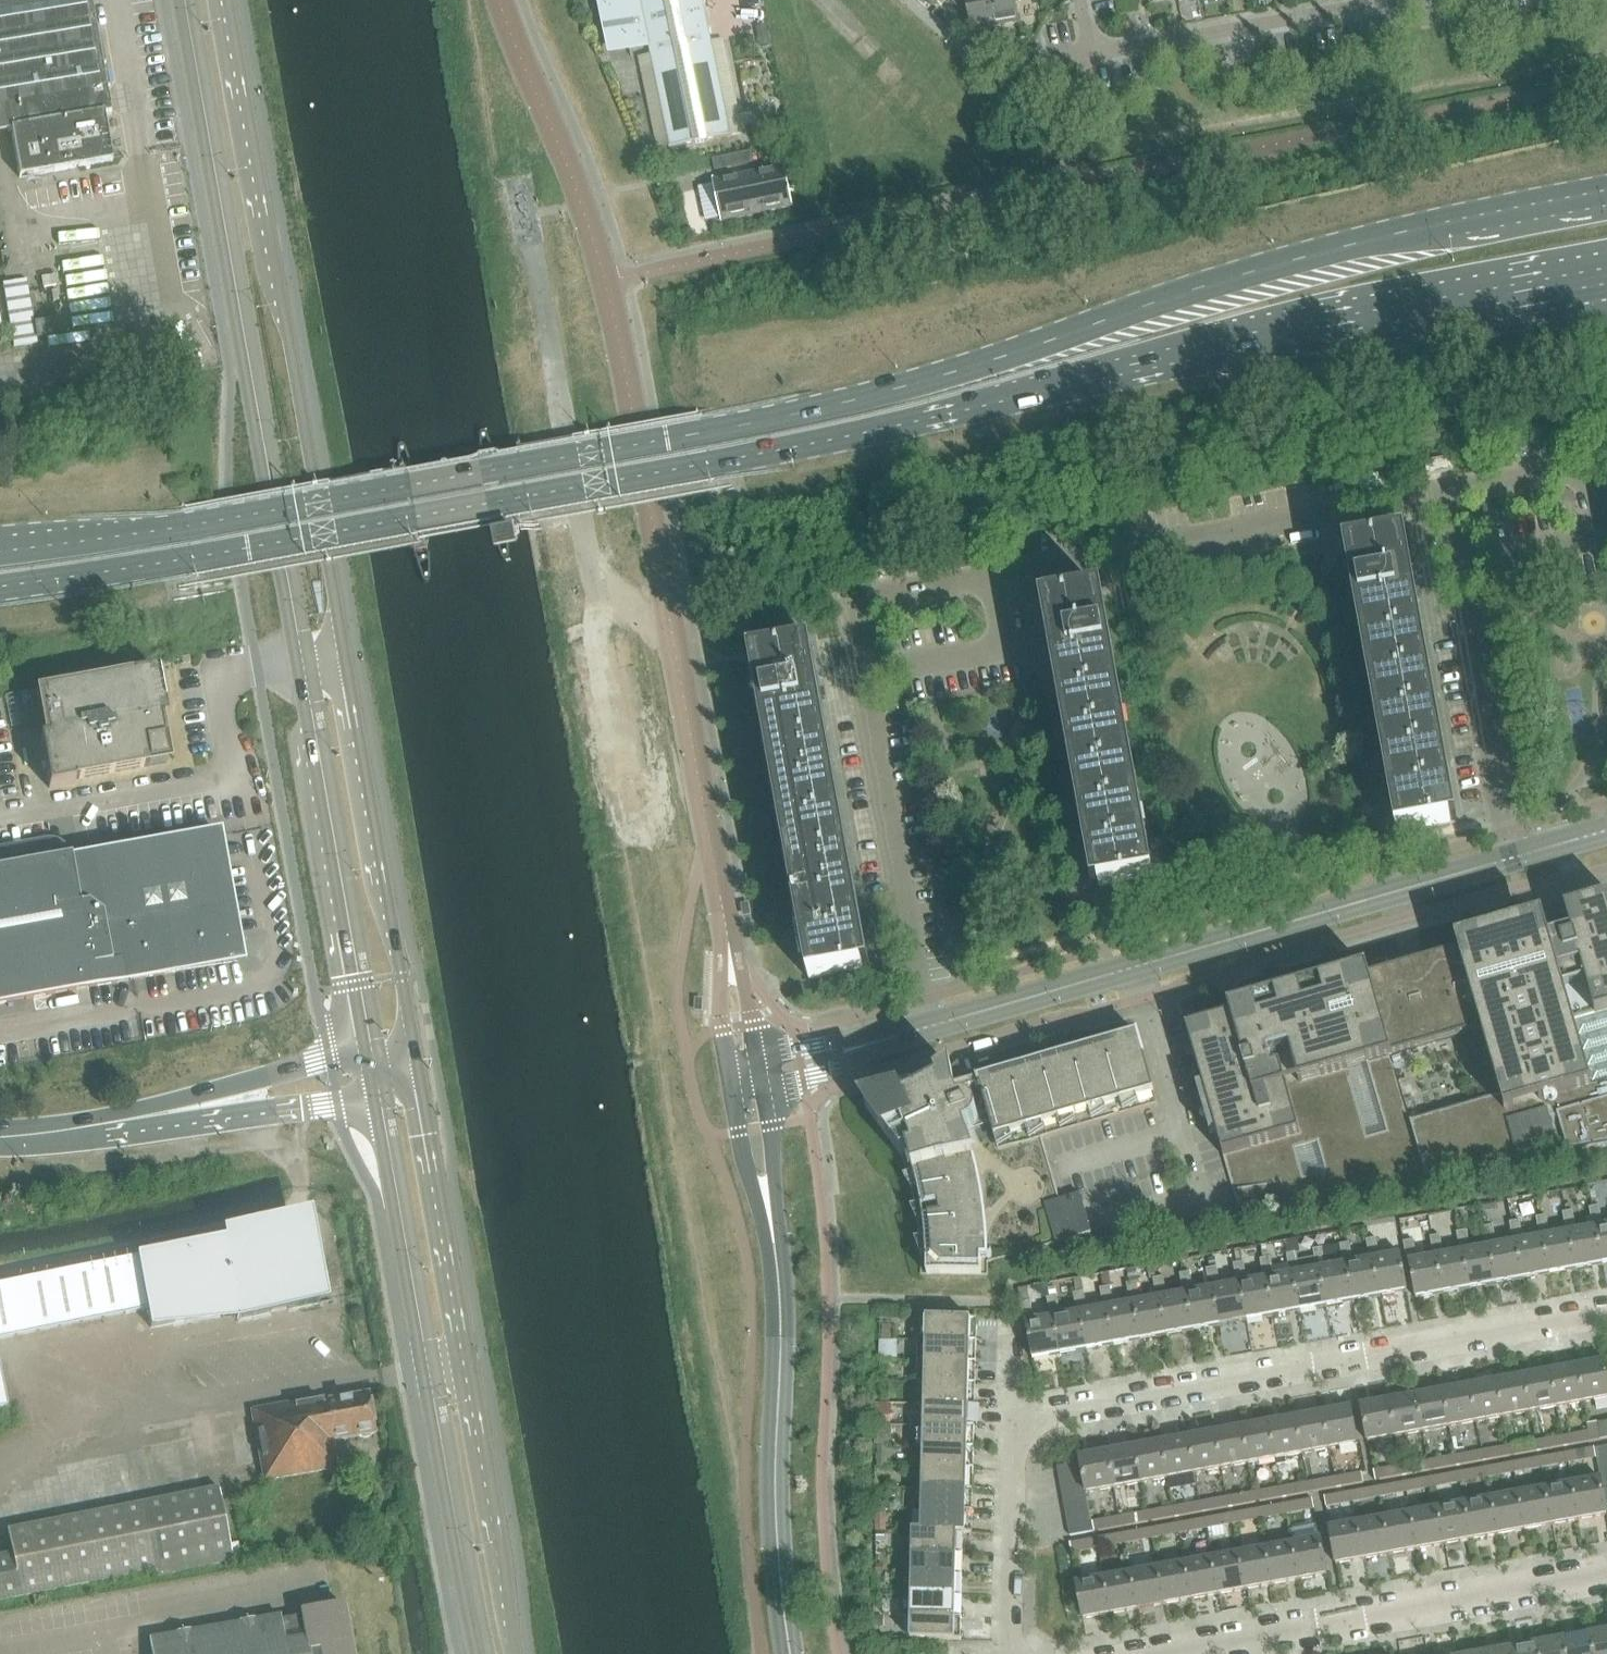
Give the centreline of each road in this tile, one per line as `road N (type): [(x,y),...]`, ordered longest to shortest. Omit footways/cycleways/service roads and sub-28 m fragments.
road 1 (trunk): [(1606,197),(1326,254),(852,401),(191,523),(0,549)]
road 2 (trunk): [(0,586),(789,448),(1301,325),(1606,271)]
road 3 (unclassified): [(750,1074),(608,280),(501,0)]
road 4 (secondary): [(414,1066),(341,610),(230,0)]
road 5 (secondary): [(185,0),(373,1058)]
road 6 (residential): [(1010,1653),(1014,1425),(1606,1313)]
road 7 (secondary): [(518,1653),(414,1066)]
road 8 (secondary): [(792,1653),(778,1532),(780,1280),(750,1074)]
road 9 (secondary): [(379,1097),(486,1653)]
road 10 (residential): [(984,580),(1429,489)]
road 11 (residential): [(1164,1653),(1606,1577)]
road 12 (secondary): [(1138,967),(1512,861)]
road 13 (unclassified): [(926,1027),(862,674)]
road 14 (residential): [(1447,569),(1563,543),(1580,527),(1573,479),(1558,469),(1429,489)]
road 15 (trunk): [(373,1058),(265,1076),(49,1132)]
road 16 (trunk): [(49,1132),(379,1097)]
road 17 (residential): [(1512,861),(1447,569)]
road 18 (residential): [(1091,55),(1385,0)]
road 19 (secondary): [(926,1027),(1138,967)]
road 20 (residential): [(862,674),(849,605),(984,580)]
road 21 (residential): [(862,674),(997,646),(984,580)]
road 22 (secondary): [(750,1074),(926,1027)]
road 23 (residential): [(1138,967),(1187,1130)]

